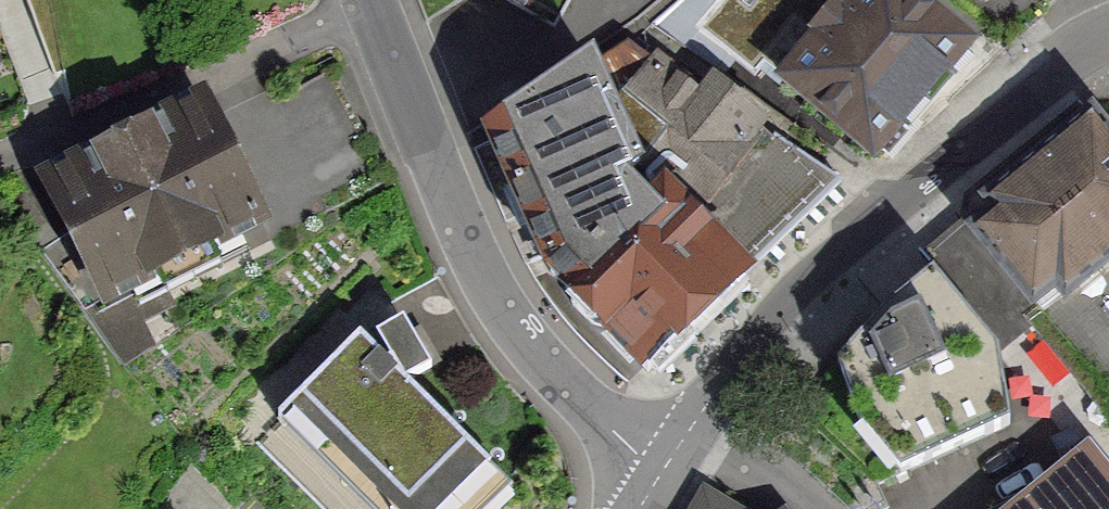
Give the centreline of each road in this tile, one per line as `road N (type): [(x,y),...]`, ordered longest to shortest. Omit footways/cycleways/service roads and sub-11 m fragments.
road 1 (residential): [(1108,32),(1062,59),(816,272),(765,324),(664,466)]
road 2 (residential): [(369,0),(481,254),(530,333),(584,407),(664,466)]
road 3 (residential): [(365,0),(0,160)]

